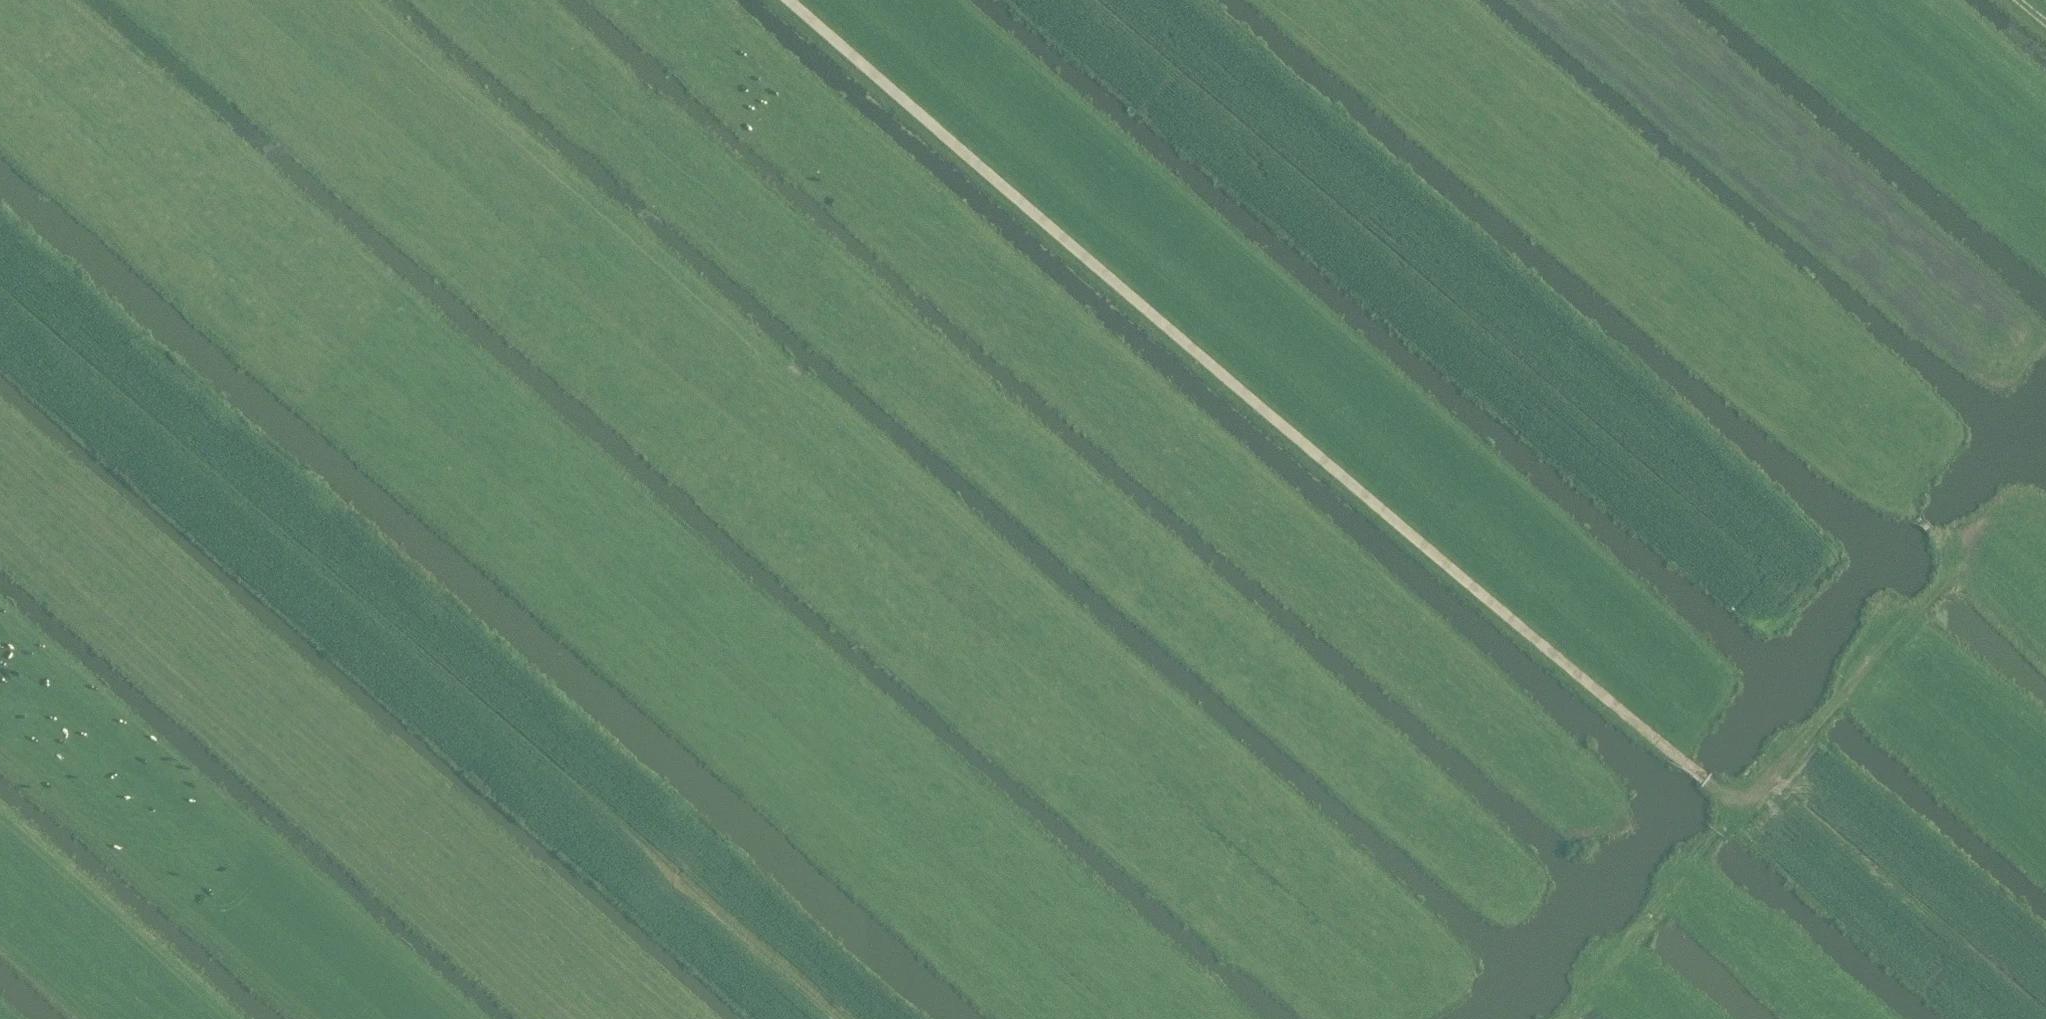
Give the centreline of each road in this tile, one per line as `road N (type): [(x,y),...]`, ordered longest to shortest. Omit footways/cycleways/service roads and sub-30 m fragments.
road 1 (track): [(798,0),(1749,812)]
road 2 (track): [(694,1018),(0,417)]
road 3 (track): [(1572,1018),(1954,565)]

